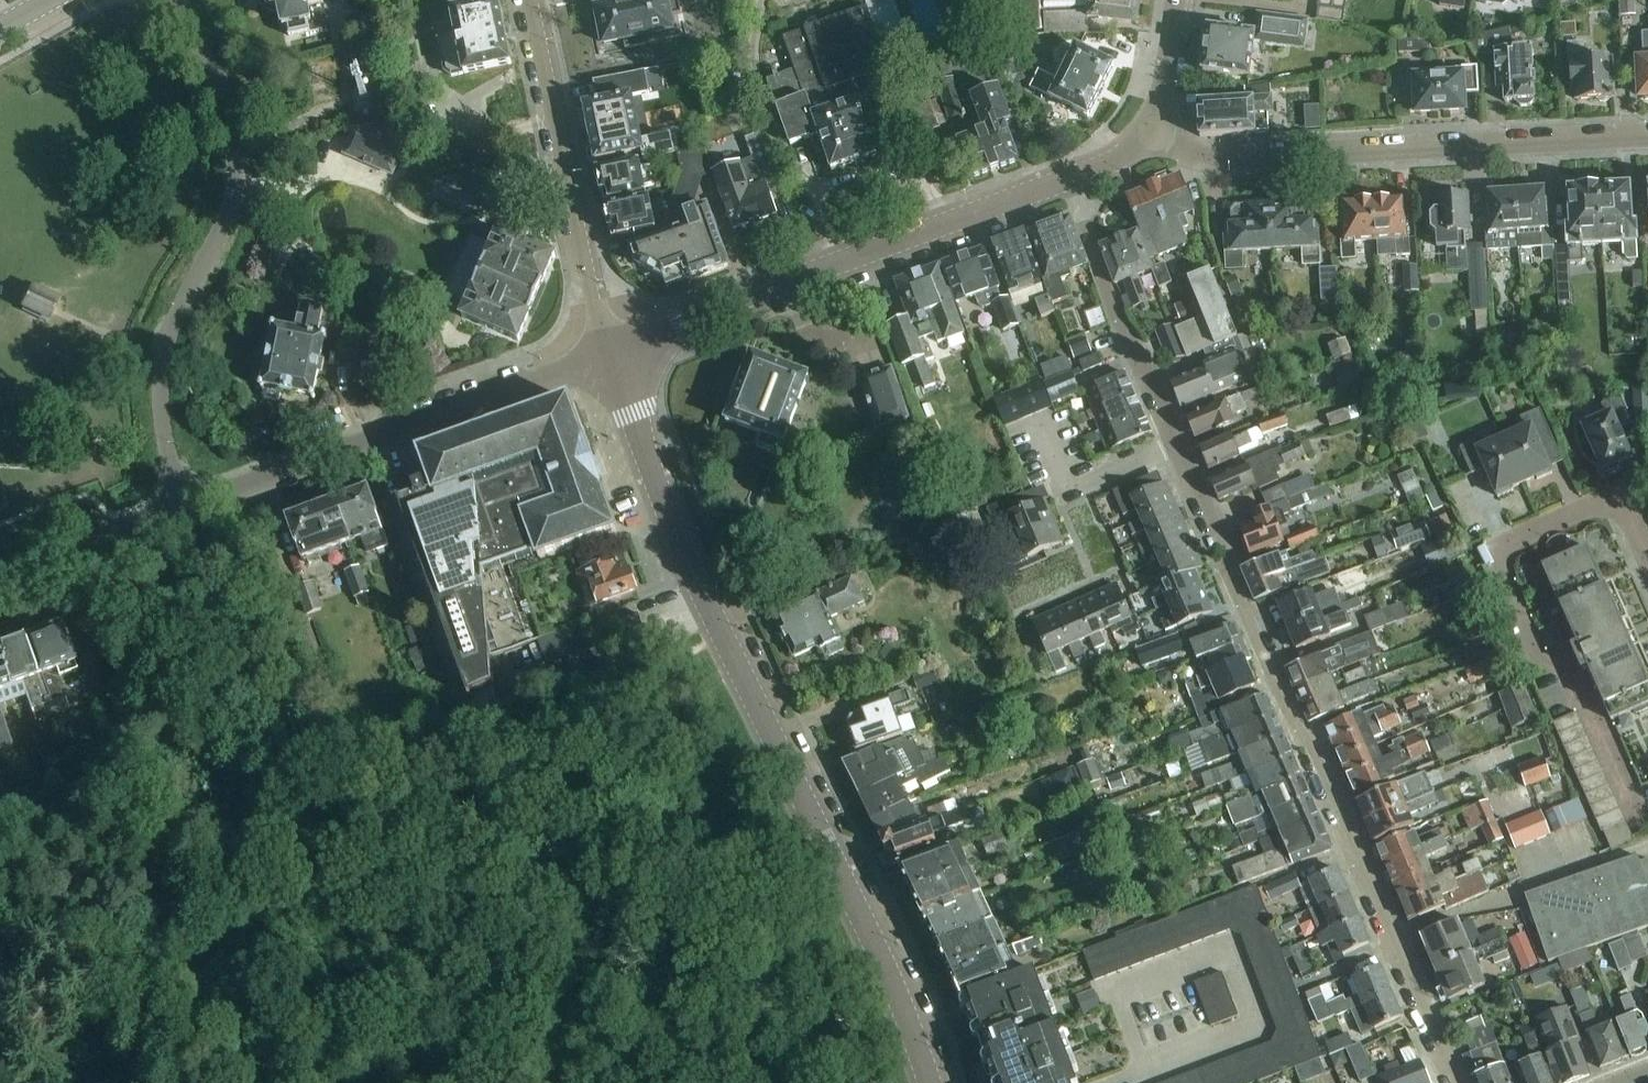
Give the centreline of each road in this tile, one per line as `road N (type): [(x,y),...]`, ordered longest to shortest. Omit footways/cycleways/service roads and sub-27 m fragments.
road 1 (tertiary): [(613,355),(666,507),(878,958),(928,1082)]
road 2 (residential): [(1176,446),(1452,1082)]
road 3 (residential): [(186,508),(162,426),(163,366),(175,321),(227,215),(236,162),(230,115),(176,0)]
road 4 (residential): [(1647,552),(1620,493),(1494,550),(1537,655),(1589,693),(1646,824)]
road 5 (residential): [(1647,136),(1224,158),(1189,153),(1153,134)]
road 6 (tertiary): [(613,355),(706,313),(1070,179)]
road 7 (residential): [(186,508),(613,355)]
road 8 (tertiary): [(529,0),(583,261),(613,355)]
road 9 (residential): [(1070,179),(1116,315),(1176,446)]
road 10 (residential): [(1176,446),(1068,493),(1037,418)]
road 11 (residential): [(0,574),(186,508)]
road 12 (tertiary): [(1153,134),(1174,0)]

